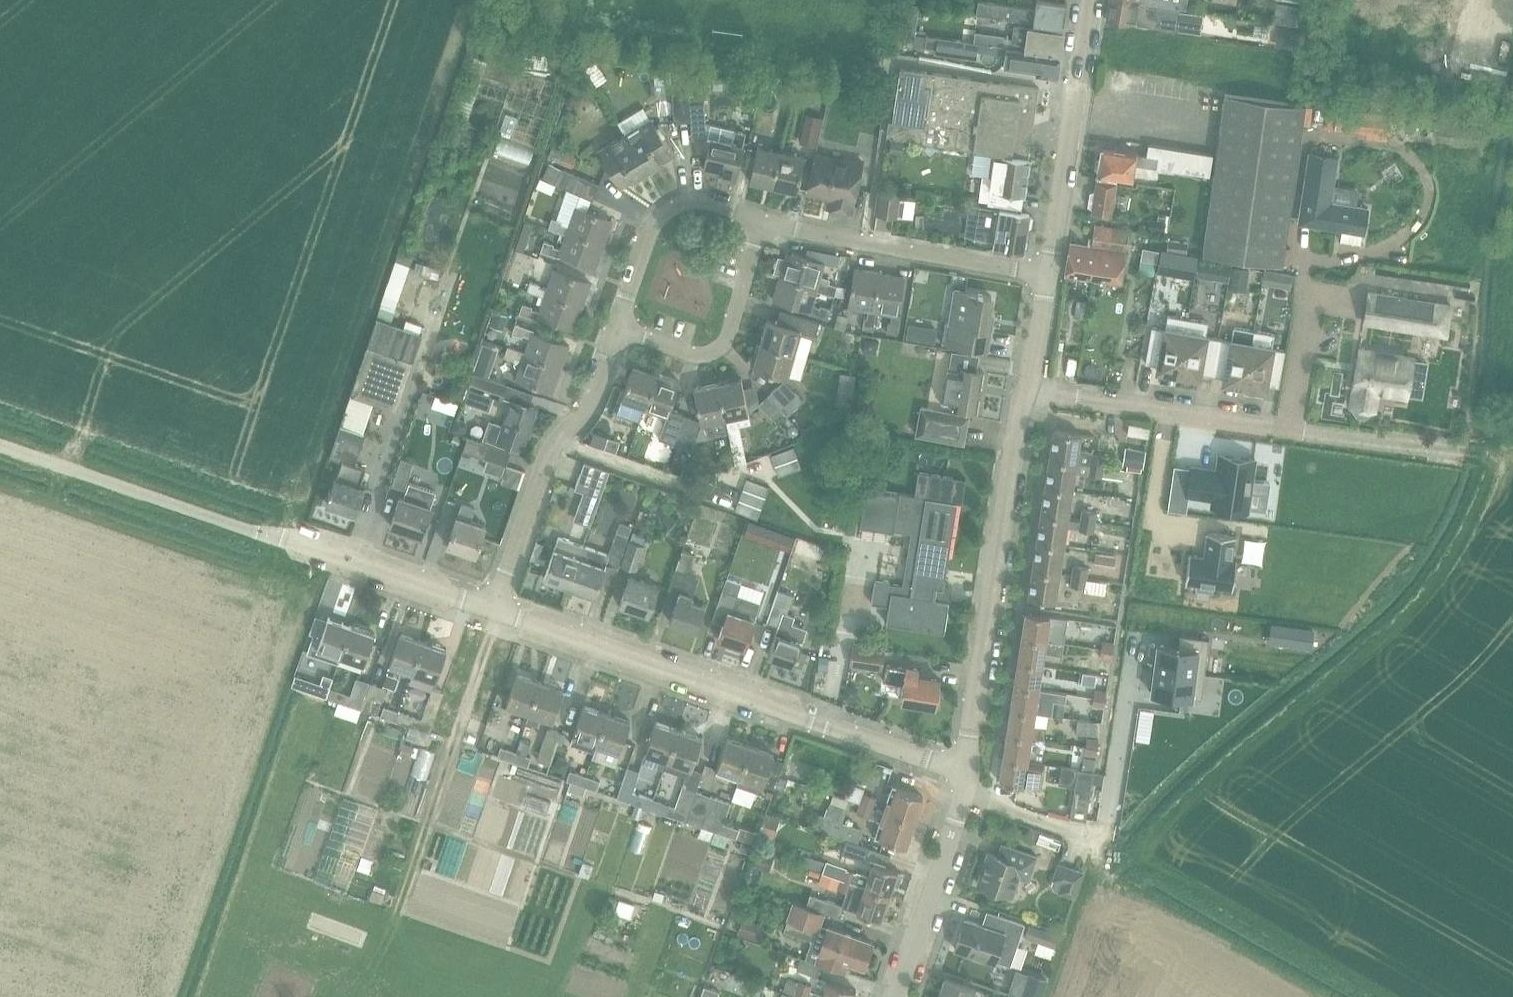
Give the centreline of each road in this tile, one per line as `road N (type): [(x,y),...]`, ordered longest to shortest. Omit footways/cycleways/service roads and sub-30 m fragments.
road 1 (residential): [(960,767),(489,611)]
road 2 (residential): [(960,767),(1022,388)]
road 3 (unclassified): [(316,551),(0,442)]
road 4 (residential): [(489,611),(546,461),(617,338)]
road 5 (residential): [(752,224),(1041,277)]
road 6 (residential): [(1041,277),(1086,0)]
road 7 (residential): [(1022,388),(1293,426)]
road 8 (residential): [(885,996),(960,767)]
road 9 (residential): [(617,338),(645,236),(659,219),(694,210),(752,224)]
road 10 (residential): [(617,338),(683,356),(708,343),(752,224)]
road 11 (residential): [(489,611),(316,551)]
road 12 (residential): [(1293,426),(1449,450)]
road 13 (residential): [(1293,426),(1313,296)]

